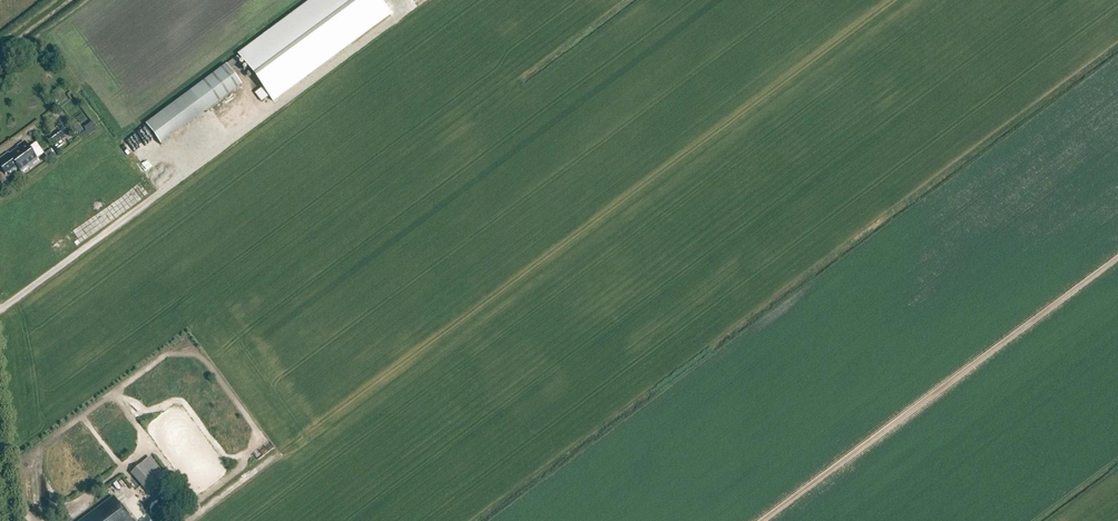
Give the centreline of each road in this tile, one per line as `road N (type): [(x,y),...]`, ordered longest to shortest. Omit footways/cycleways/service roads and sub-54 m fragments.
road 1 (track): [(1117,262),(766,520)]

